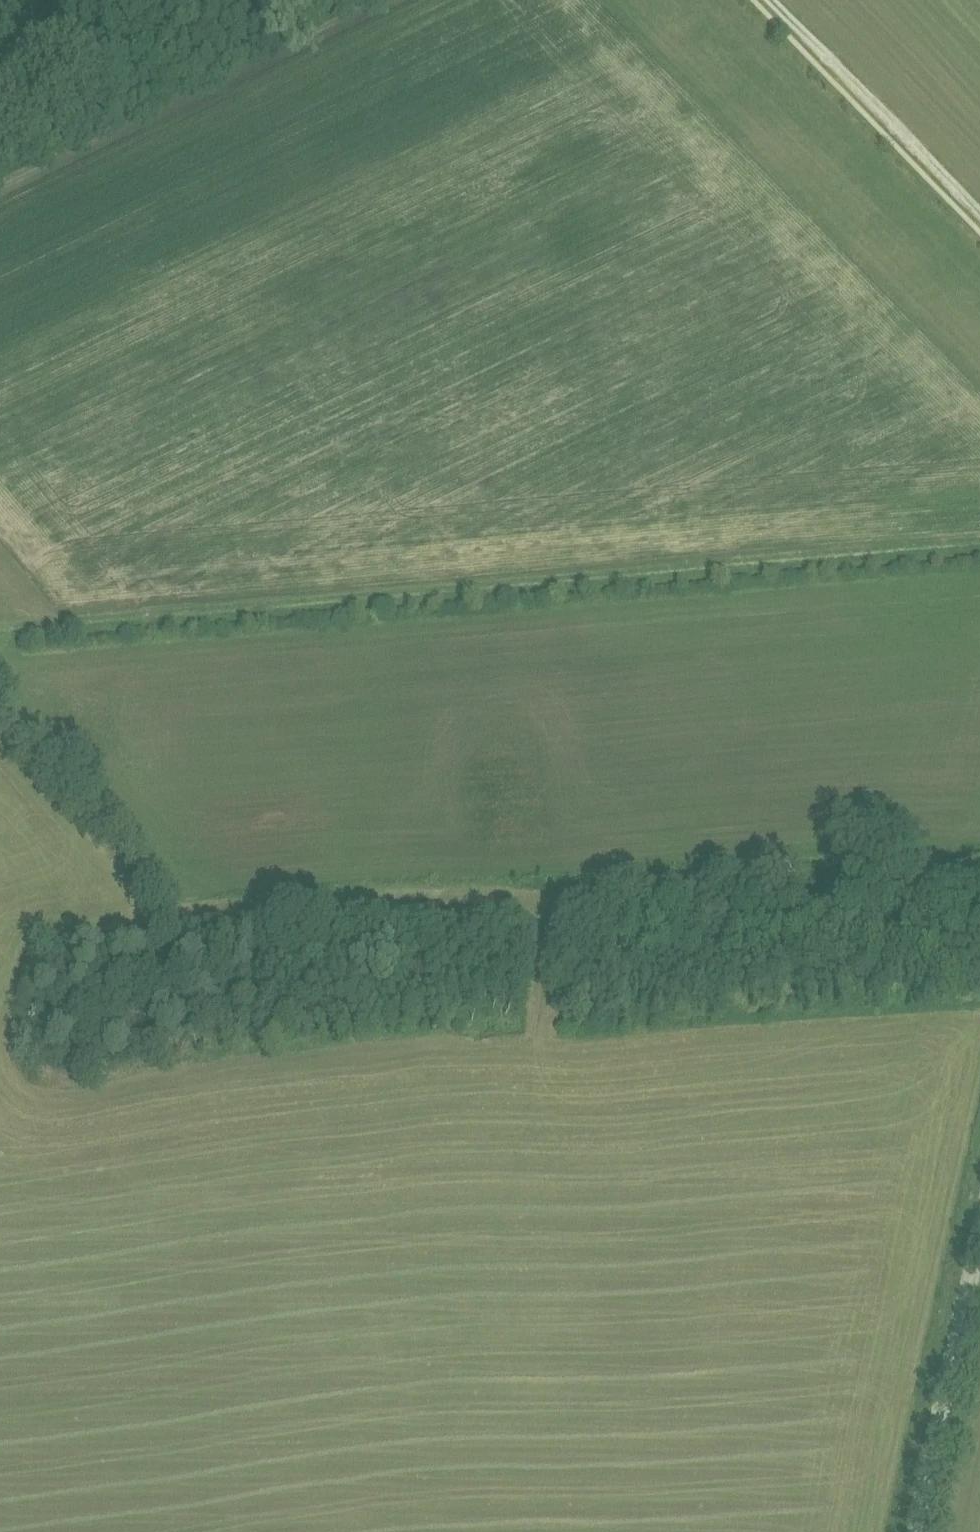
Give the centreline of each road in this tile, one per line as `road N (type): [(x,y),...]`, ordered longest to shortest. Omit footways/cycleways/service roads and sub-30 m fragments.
road 1 (track): [(768,0),(979,216)]
road 2 (unclassified): [(914,1531),(979,1237)]

